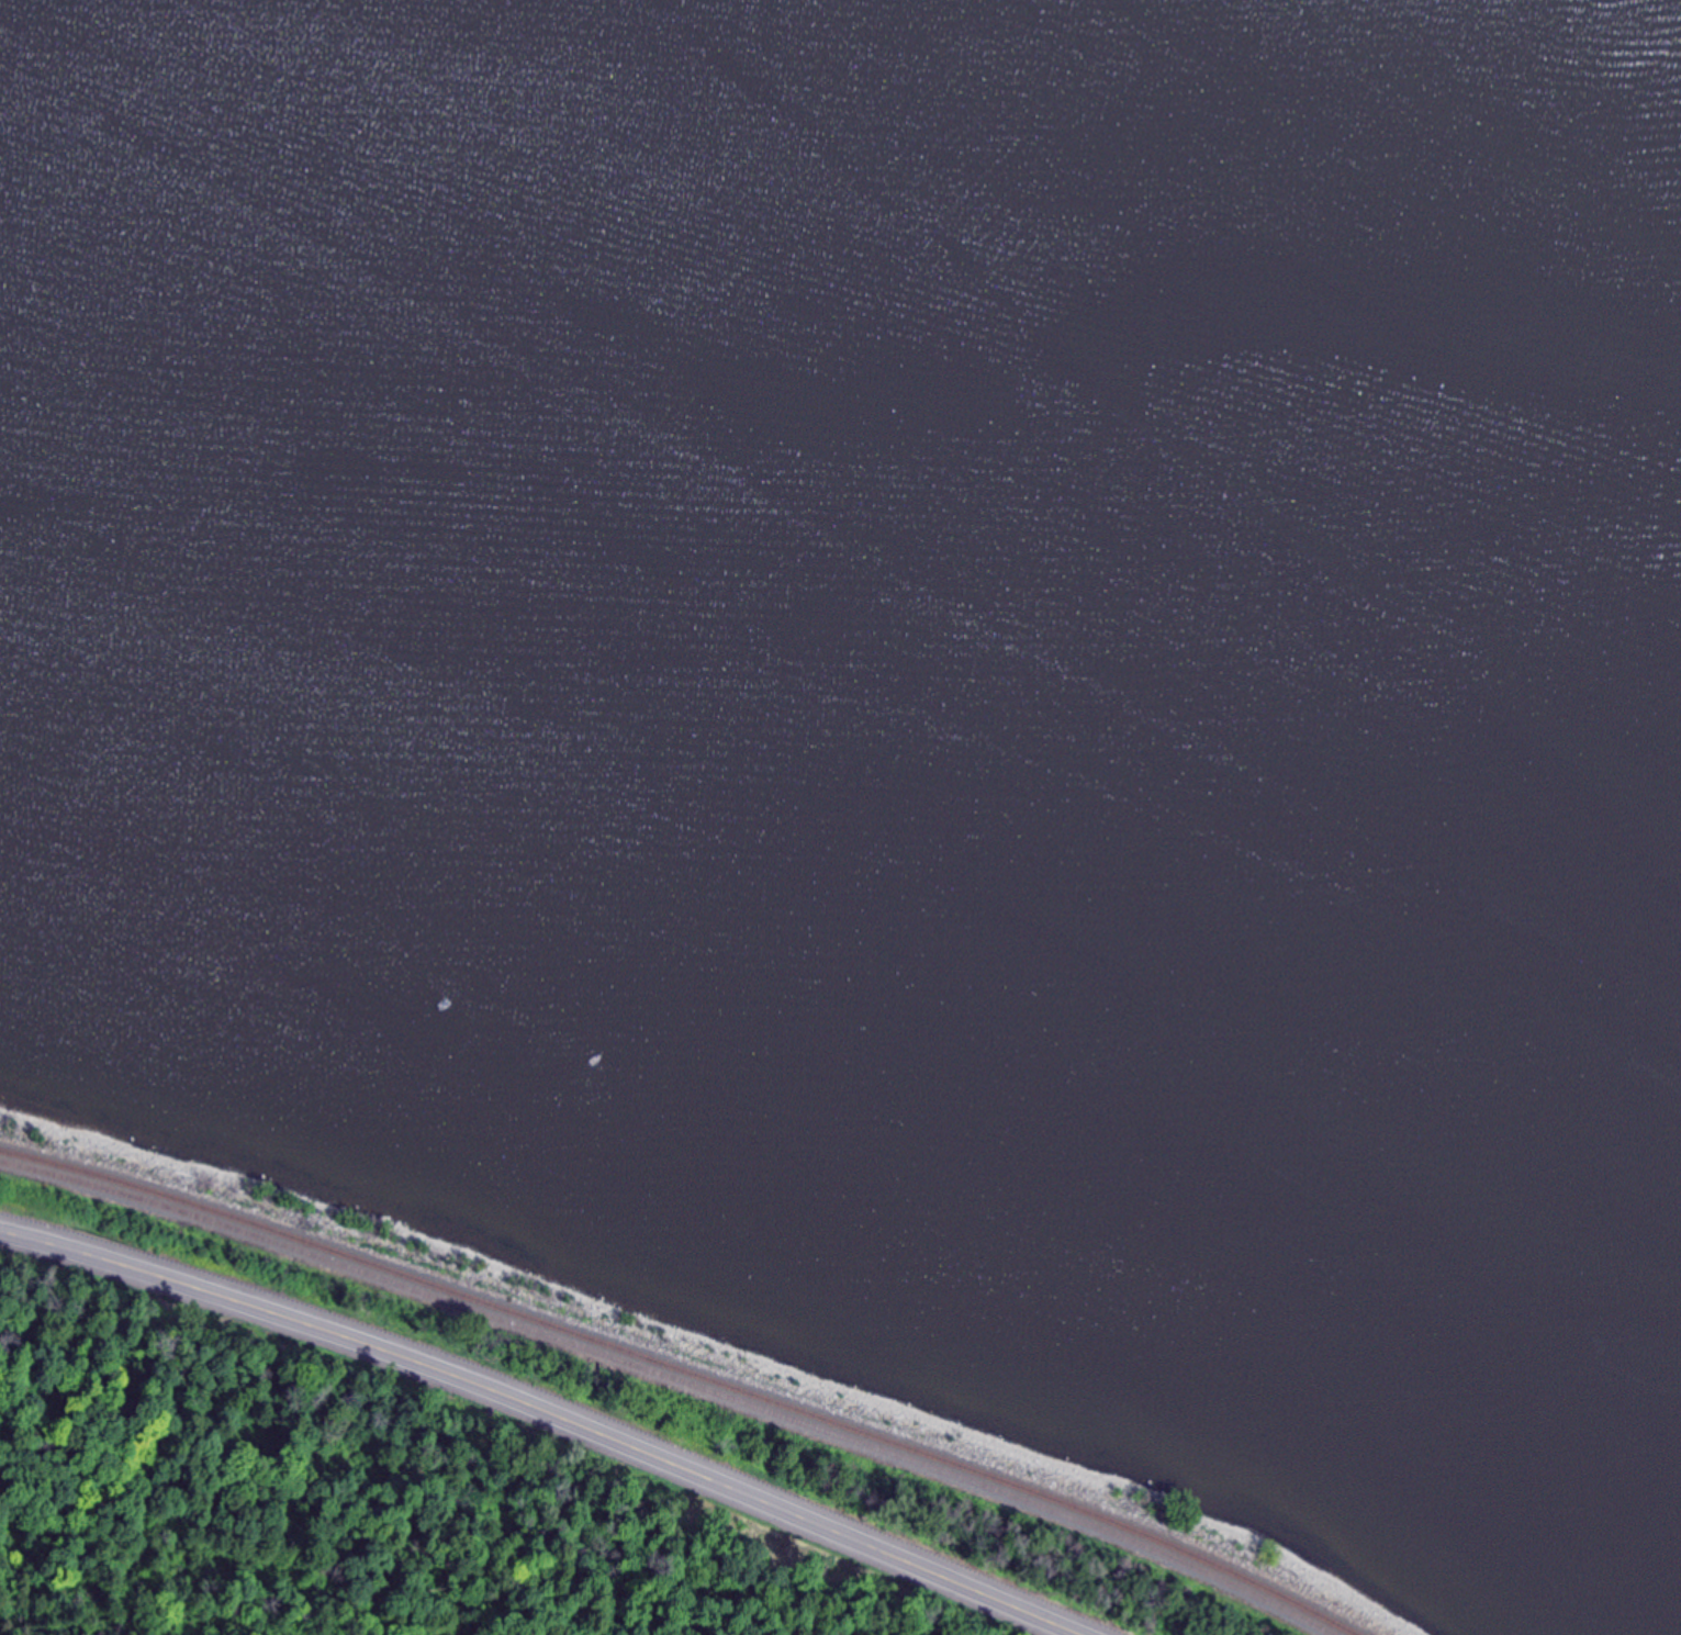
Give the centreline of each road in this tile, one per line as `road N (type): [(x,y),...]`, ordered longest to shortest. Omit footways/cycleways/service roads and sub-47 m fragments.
road 1 (trunk): [(1080,1634),(717,1481),(384,1353),(0,1232)]

